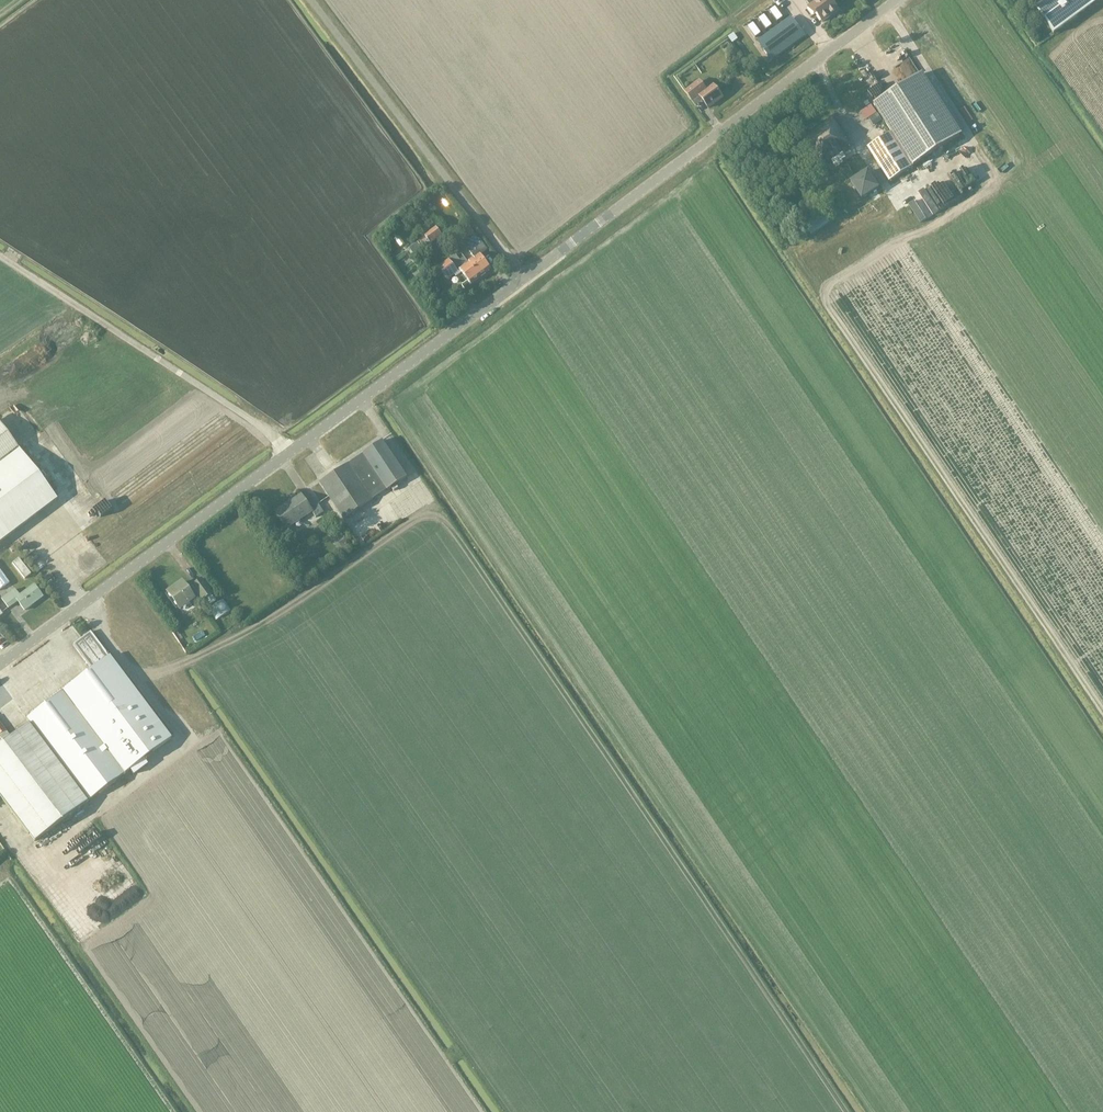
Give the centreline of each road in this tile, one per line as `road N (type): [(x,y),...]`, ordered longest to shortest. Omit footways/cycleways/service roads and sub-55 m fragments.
road 1 (unclassified): [(0,668),(522,280)]
road 2 (unclassified): [(522,280),(897,0)]
road 3 (unclassified): [(311,0),(522,280)]

